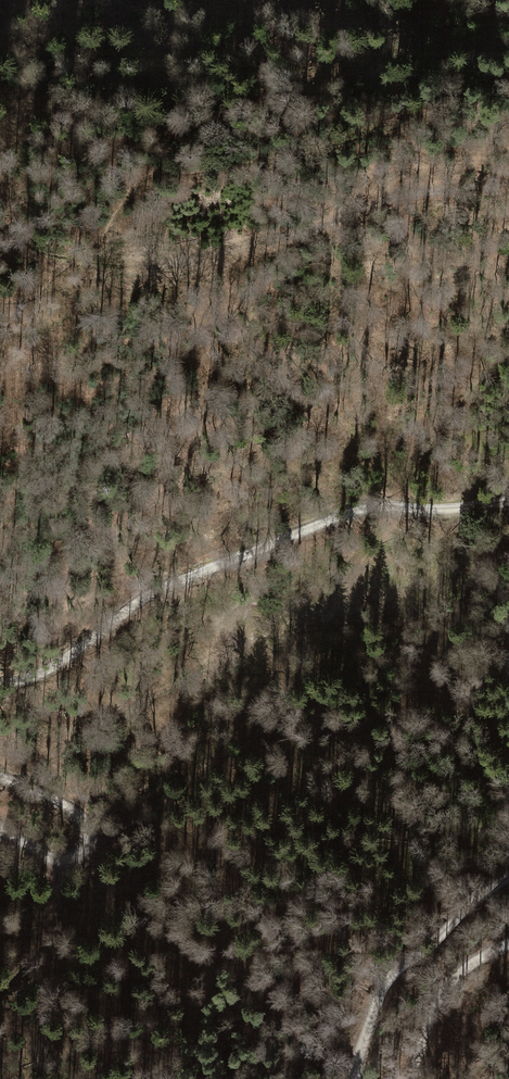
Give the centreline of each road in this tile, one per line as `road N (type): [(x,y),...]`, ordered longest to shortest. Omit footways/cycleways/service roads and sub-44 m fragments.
road 1 (track): [(0,683),(54,667),(152,594),(358,510),(508,502)]
road 2 (track): [(508,185),(369,209),(183,270),(116,262)]
road 3 (track): [(508,877),(395,973),(380,993),(356,1078)]
road 4 (track): [(0,830),(68,861),(85,852),(91,837),(89,819),(74,806),(0,777)]
road 5 (track): [(412,1078),(445,985),(508,944)]

